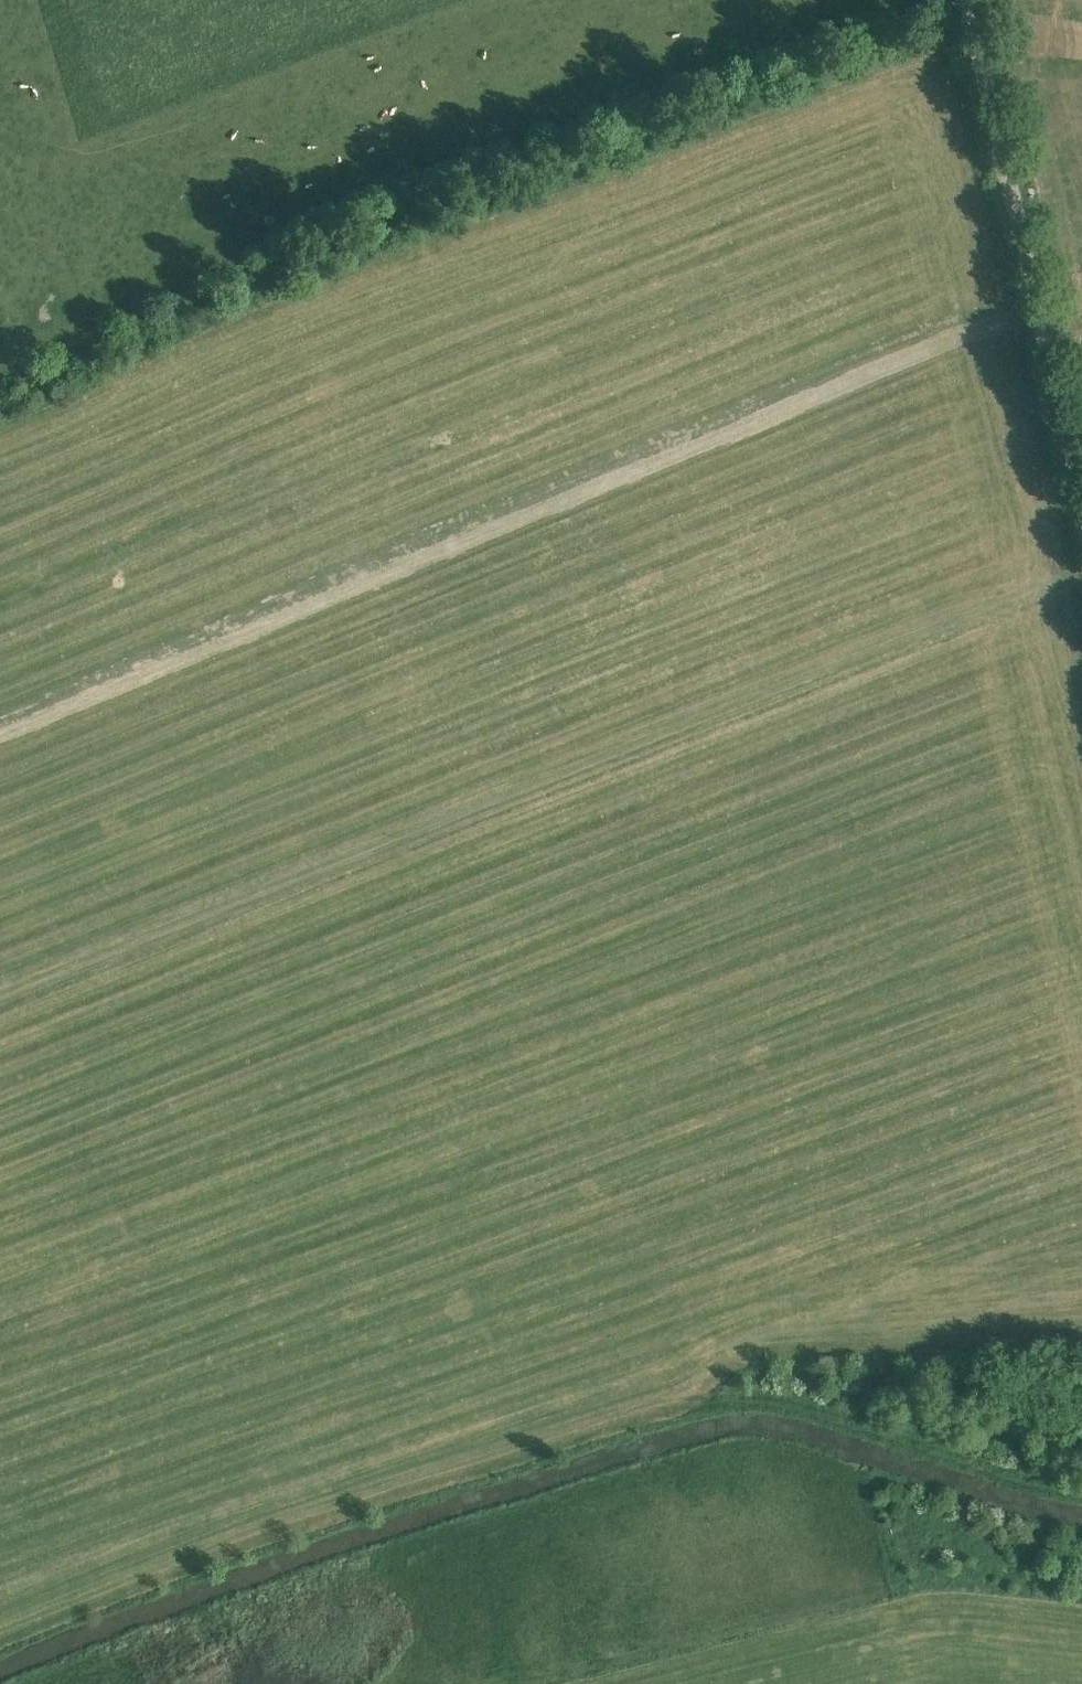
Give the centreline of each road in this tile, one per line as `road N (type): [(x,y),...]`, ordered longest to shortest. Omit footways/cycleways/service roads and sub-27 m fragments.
road 1 (track): [(0,997),(1081,571)]
road 2 (track): [(1081,474),(968,0)]

